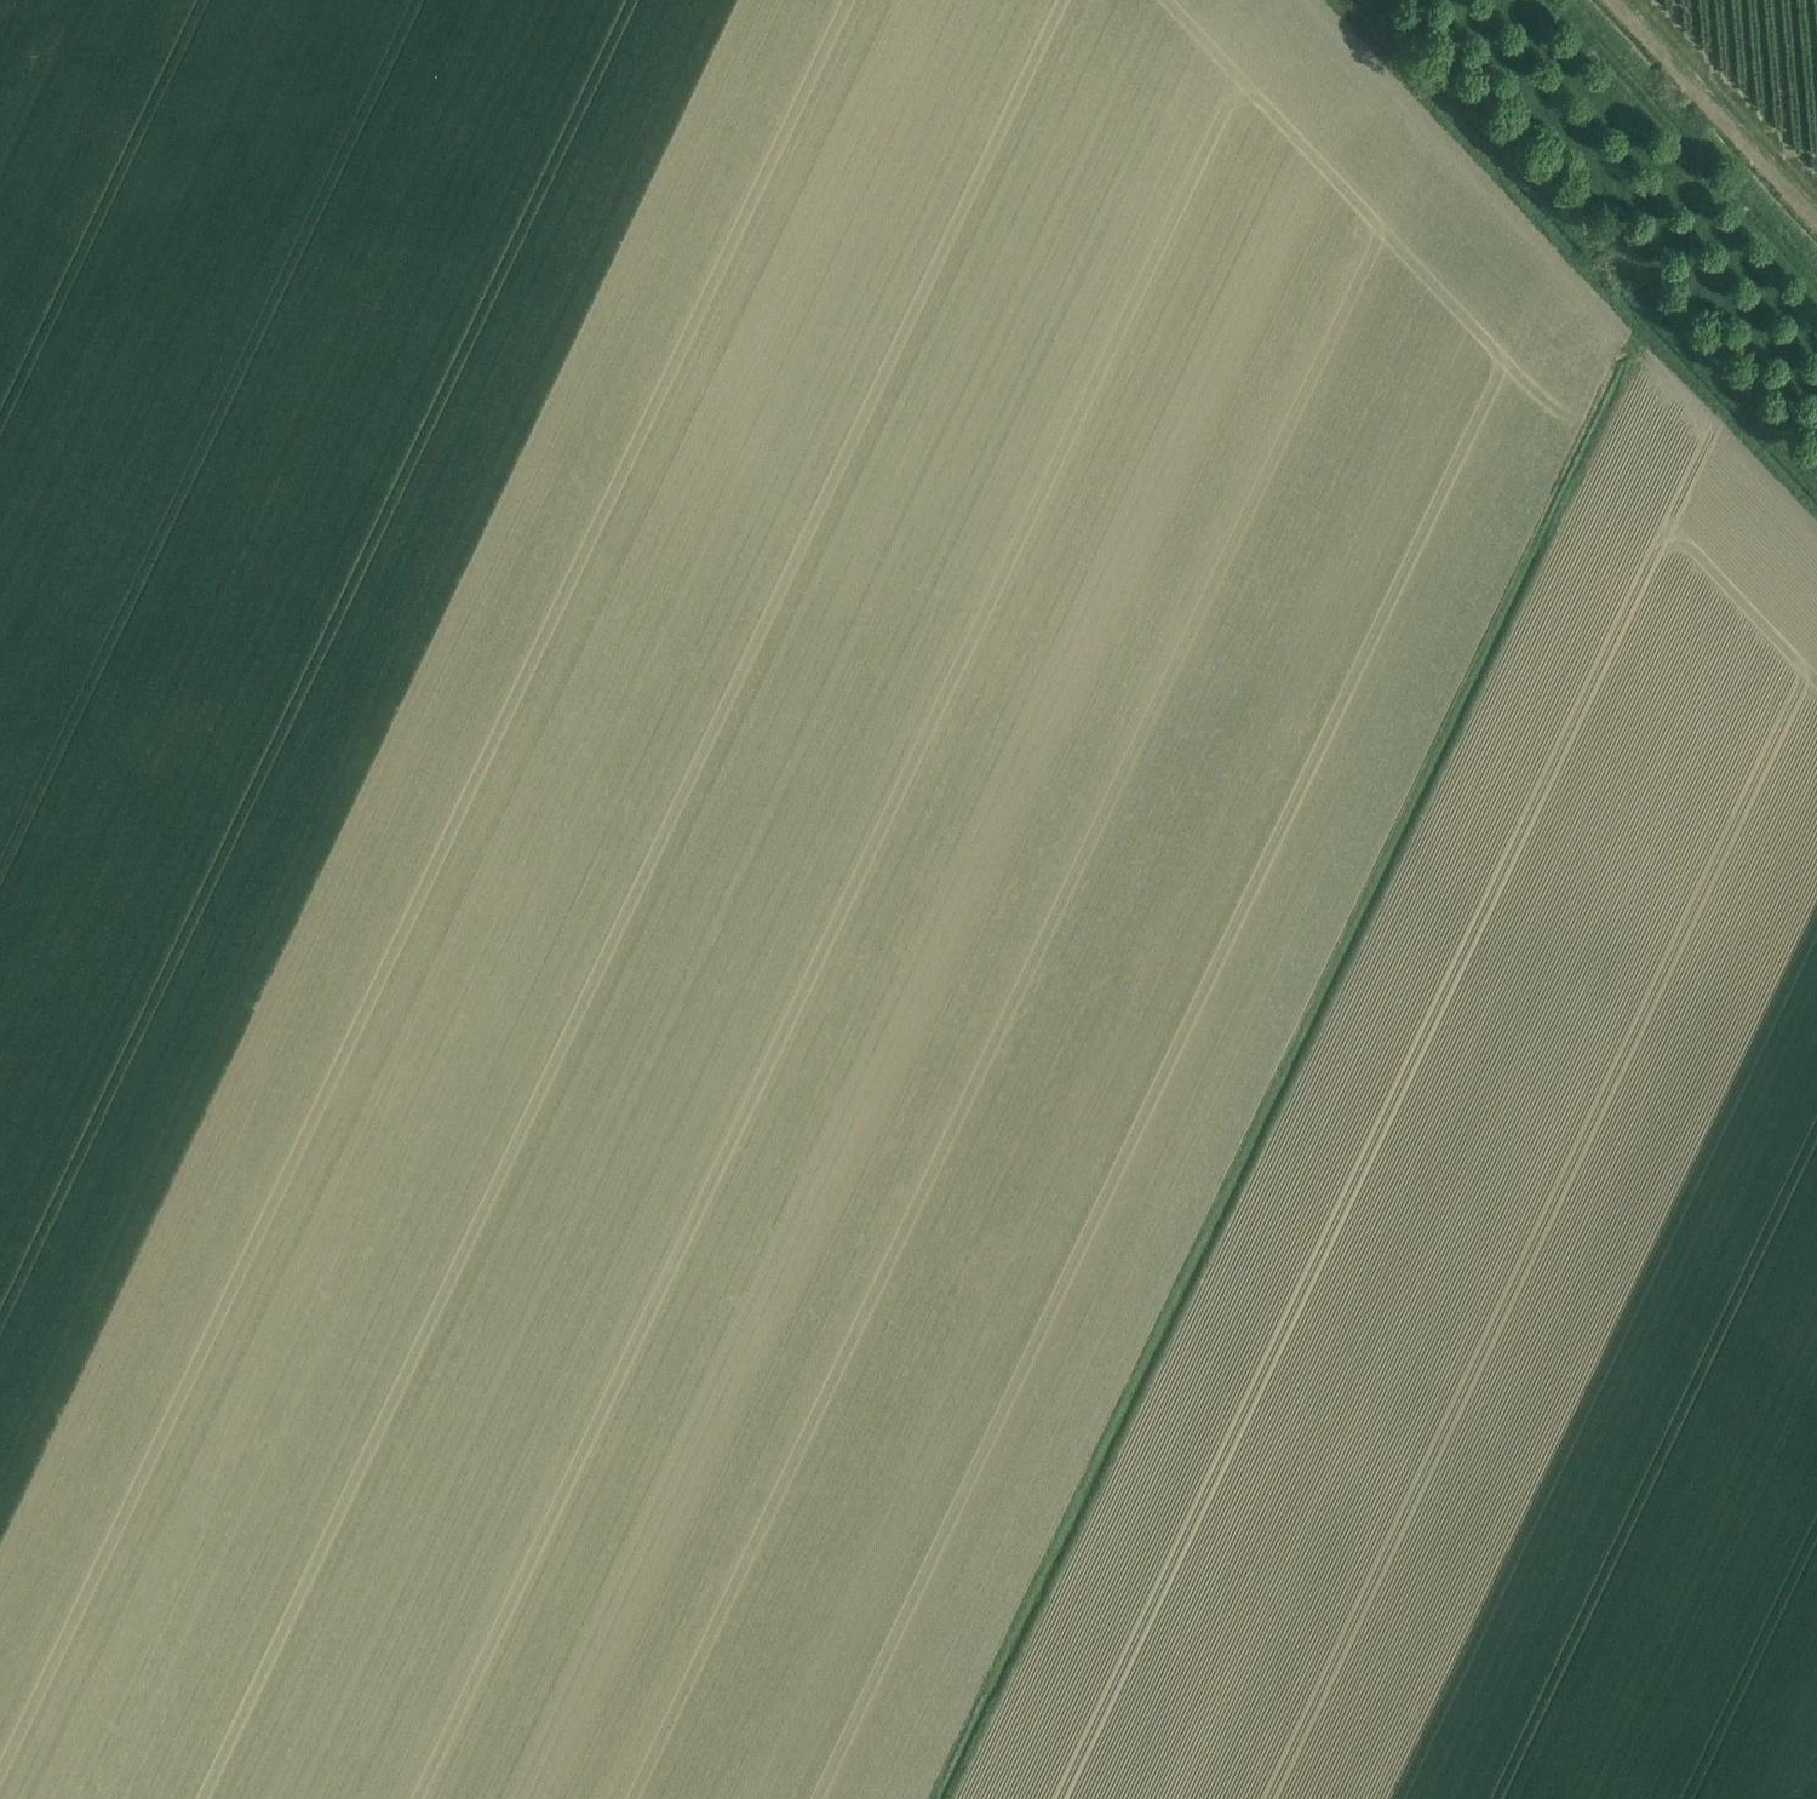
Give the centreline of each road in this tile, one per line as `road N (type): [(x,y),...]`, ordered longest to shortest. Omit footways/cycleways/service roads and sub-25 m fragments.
road 1 (track): [(1816,277),(1559,0)]

